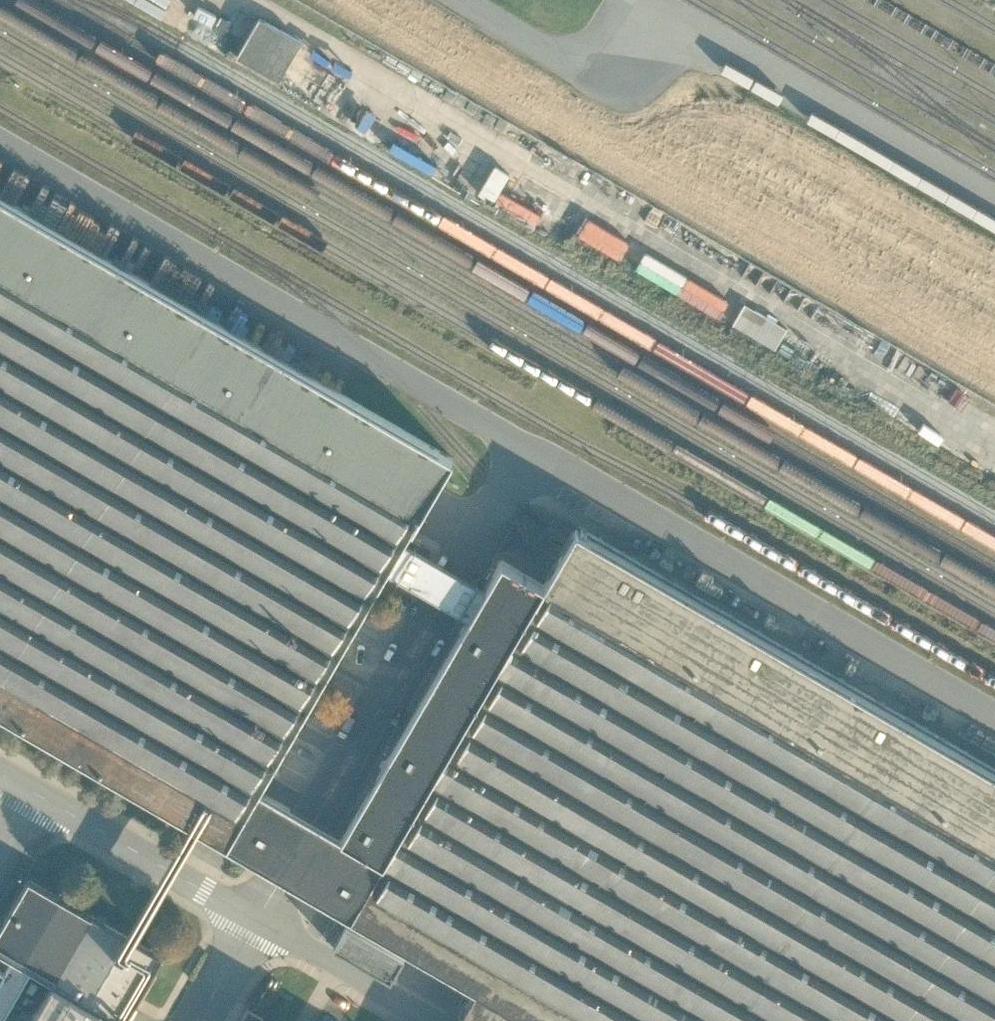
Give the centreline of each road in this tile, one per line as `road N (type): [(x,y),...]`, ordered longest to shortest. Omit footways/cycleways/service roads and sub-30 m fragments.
road 1 (unclassified): [(0,146),(528,452)]
road 2 (unclassified): [(528,452),(994,724)]
road 3 (unclassified): [(256,915),(528,452)]
road 4 (unclassified): [(256,915),(38,788)]
road 5 (unclassified): [(438,1020),(256,915)]
road 6 (unclassified): [(194,1020),(256,915)]

